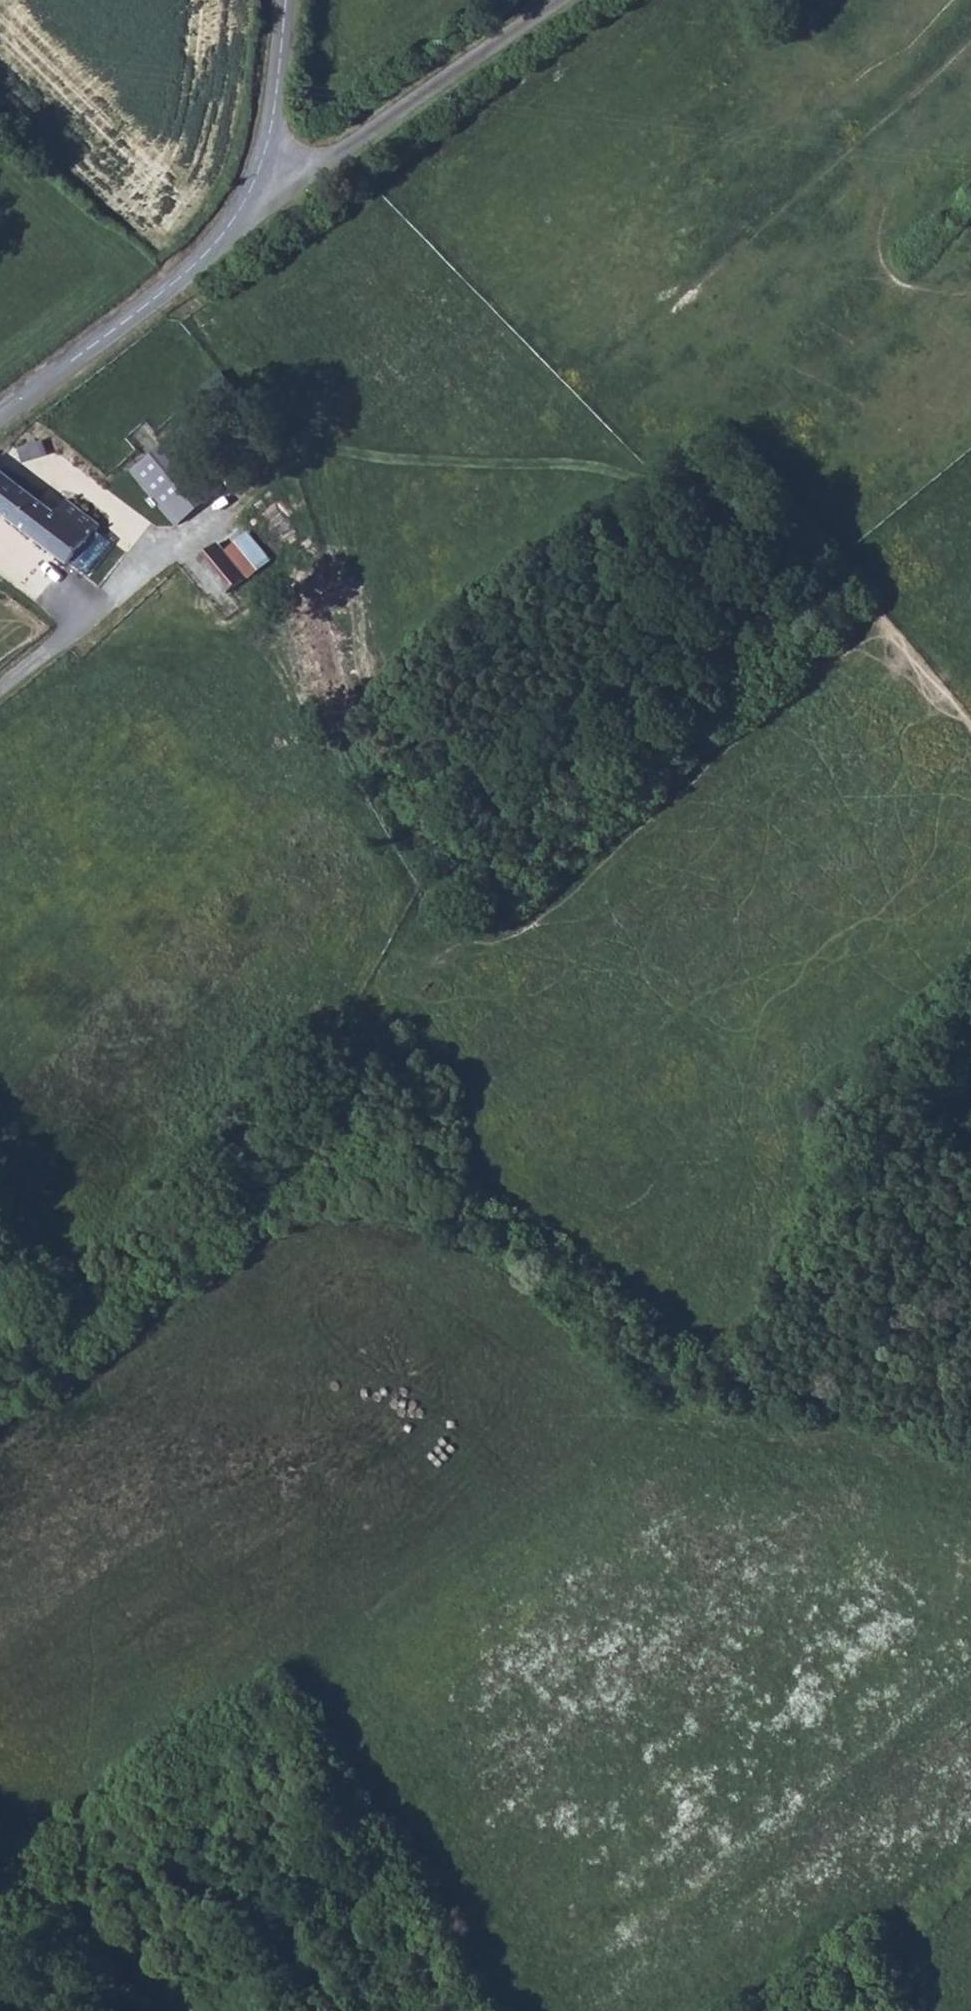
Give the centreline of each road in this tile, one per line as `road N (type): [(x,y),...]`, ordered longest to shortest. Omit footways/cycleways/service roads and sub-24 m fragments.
road 1 (track): [(970,1414),(849,1388),(737,1381),(639,1341),(395,1174),(293,1171),(45,1329),(0,1270)]
road 2 (unclassified): [(259,180),(309,166),(558,0)]
road 3 (unclassified): [(0,404),(202,261),(259,180)]
road 4 (unclassified): [(286,0),(279,88),(259,180)]
road 5 (track): [(90,2010),(0,1869)]

